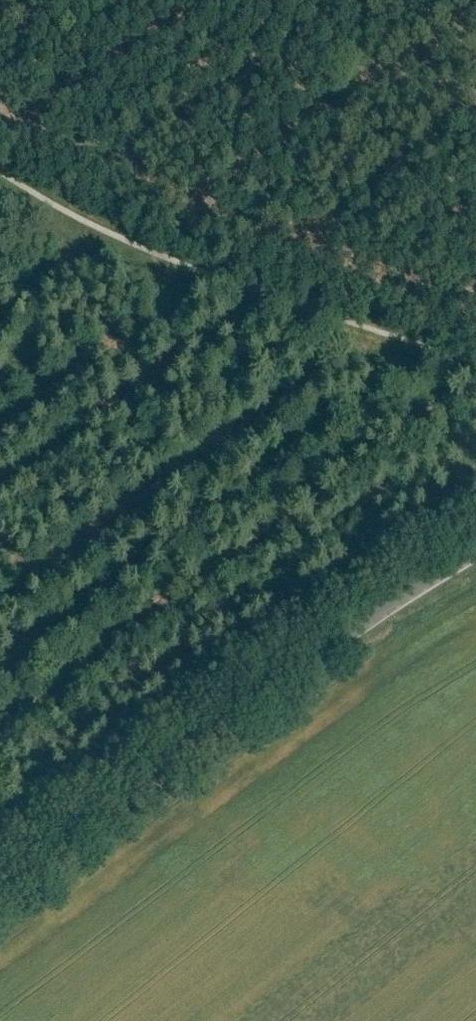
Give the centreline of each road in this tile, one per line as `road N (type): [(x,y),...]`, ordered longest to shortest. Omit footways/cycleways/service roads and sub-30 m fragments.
road 1 (tertiary): [(0,893),(355,627),(475,550)]

